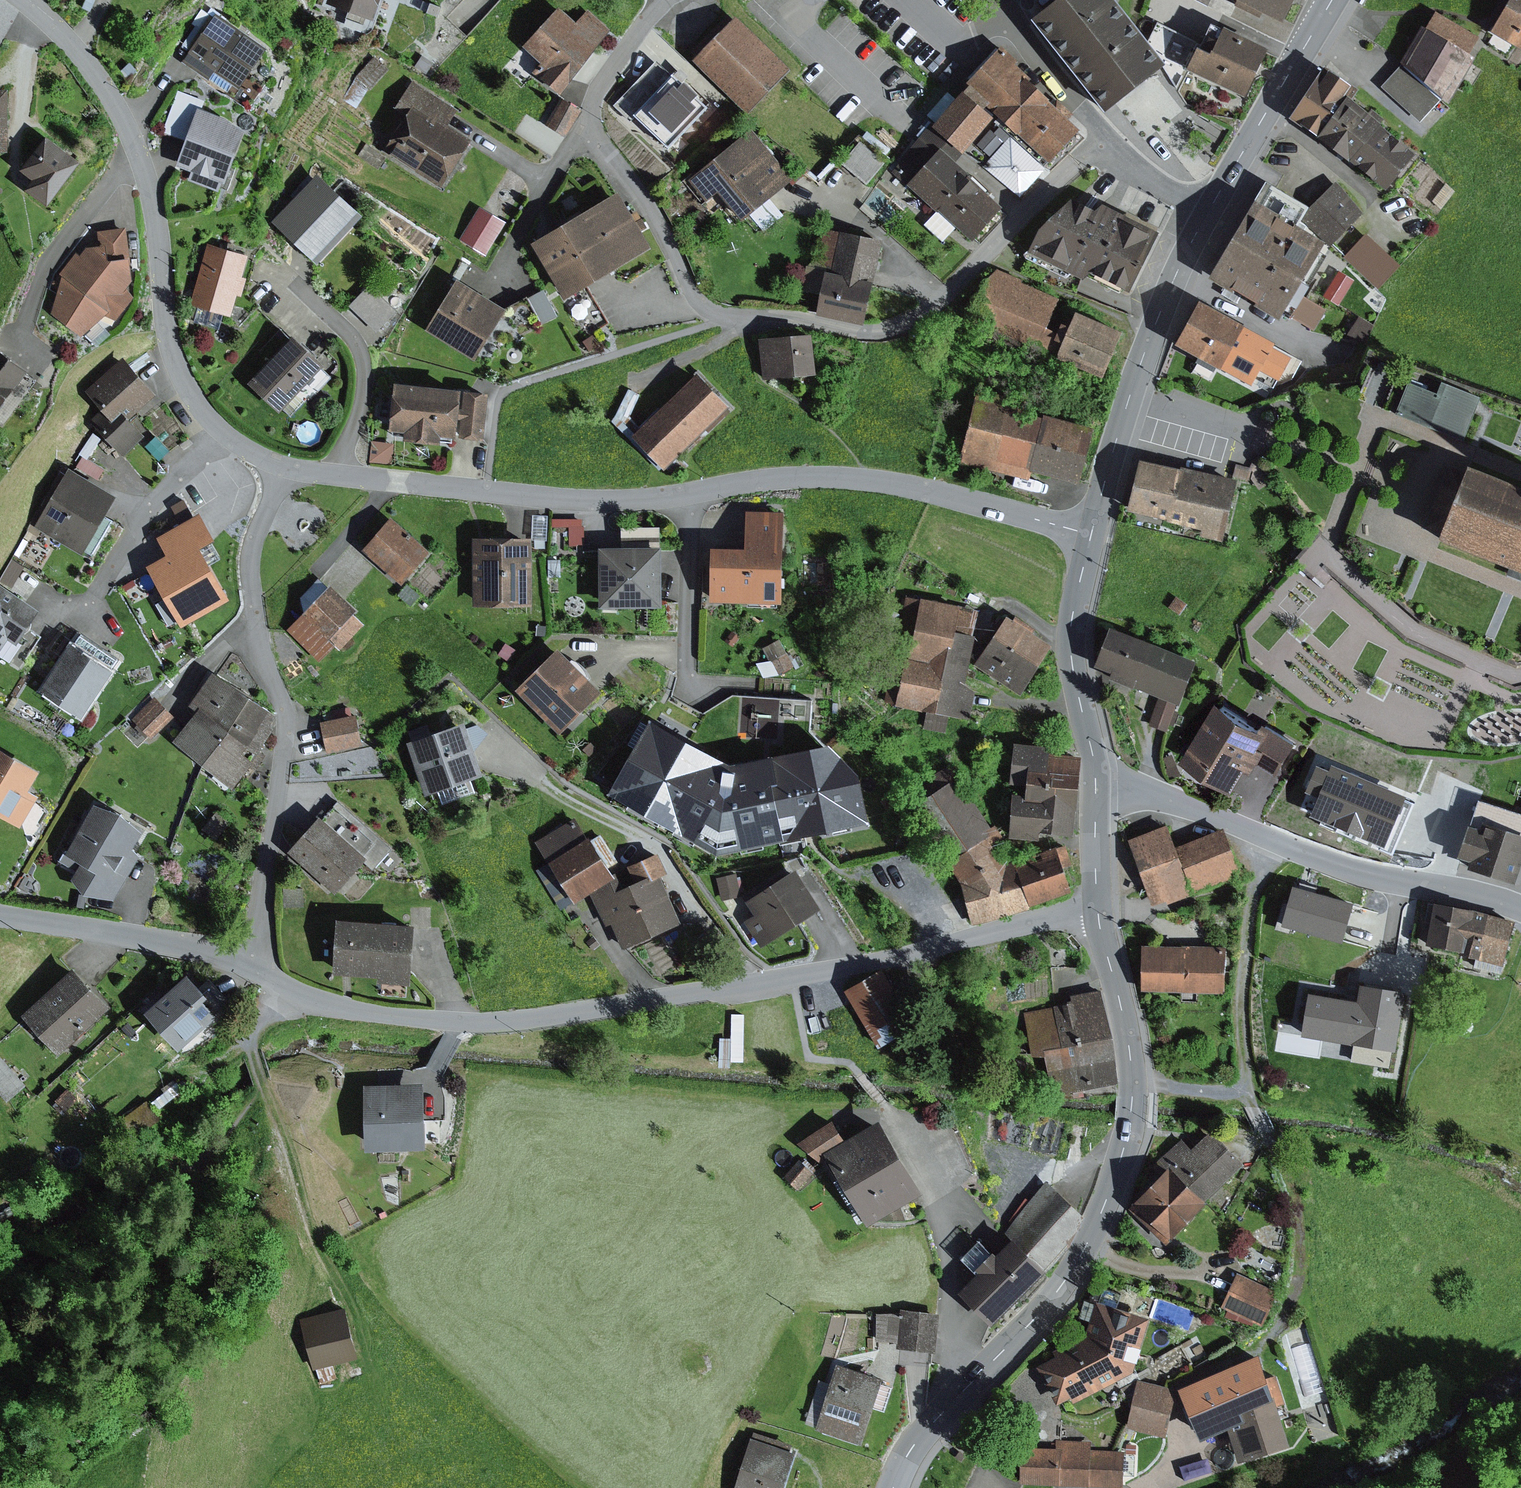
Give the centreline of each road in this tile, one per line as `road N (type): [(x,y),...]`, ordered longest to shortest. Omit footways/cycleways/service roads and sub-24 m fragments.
road 1 (residential): [(1098,913),(791,978),(477,1025),(358,1012),(309,999),(258,971)]
road 2 (residential): [(1091,534),(866,478),(795,475),(580,501),(287,468)]
road 3 (residential): [(584,122),(645,199),(708,310),(867,332),(928,317),(1103,140)]
road 4 (unclassified): [(1098,913),(1134,1093),(1107,1203),(1049,1303),(910,1451),(893,1487)]
road 5 (residential): [(287,468),(221,433),(185,385),(165,322),(155,216),(138,155),(86,63),(24,0)]
road 6 (residential): [(258,971),(286,717),(262,656),(252,554),(287,468)]
road 7 (track): [(1269,839),(1251,908),(1240,1021),(1246,1090),(1301,1233),(1300,1270),(1281,1322)]
road 8 (residential): [(1096,790),(1151,794),(1339,866),(1520,908)]
road 9 (unclassified): [(1206,215),(1154,327),(1091,534)]
road 10 (residential): [(258,971),(122,931),(0,915)]
road 11 (unclassified): [(1091,534),(1071,646),(1096,790)]
road 12 (unclassified): [(1332,0),(1206,215)]
road 13 (track): [(268,1087),(331,1251),(366,1312)]
road 14 (residential): [(584,122),(495,276)]
road 15 (residential): [(1103,140),(1018,33),(1001,0)]
road 16 (residential): [(674,0),(655,11),(584,122)]
road 17 (residential): [(1103,140),(1206,215)]
road 18 (unclassified): [(1096,790),(1098,913)]

